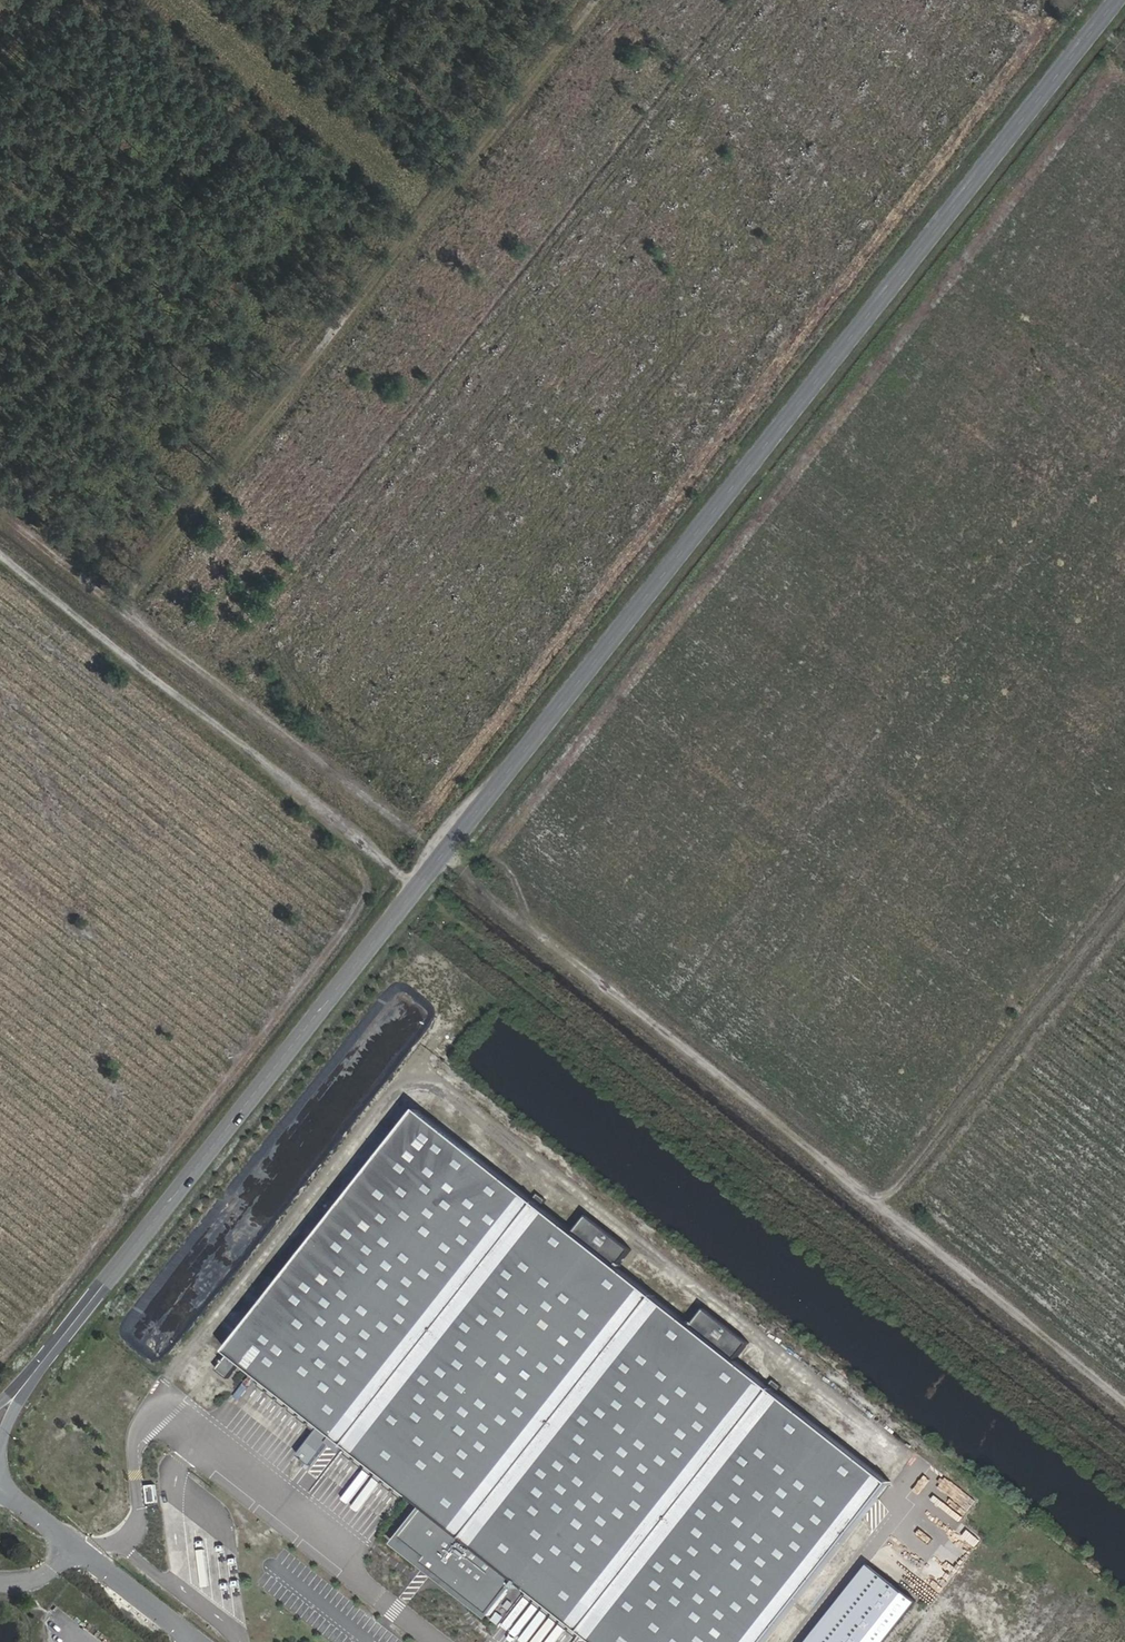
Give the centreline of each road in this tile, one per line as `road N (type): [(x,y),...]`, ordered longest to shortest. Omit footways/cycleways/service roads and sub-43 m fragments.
road 1 (unclassified): [(20,1393),(1117,0)]
road 2 (track): [(1124,1451),(0,555)]
road 3 (track): [(1124,1400),(443,854),(0,513)]
road 4 (track): [(600,0),(122,608)]
road 5 (track): [(0,410),(262,78),(165,0)]
road 6 (track): [(881,1205),(1124,897)]
road 7 (unclassified): [(0,1485),(200,1641)]
road 8 (track): [(262,78),(409,193)]

